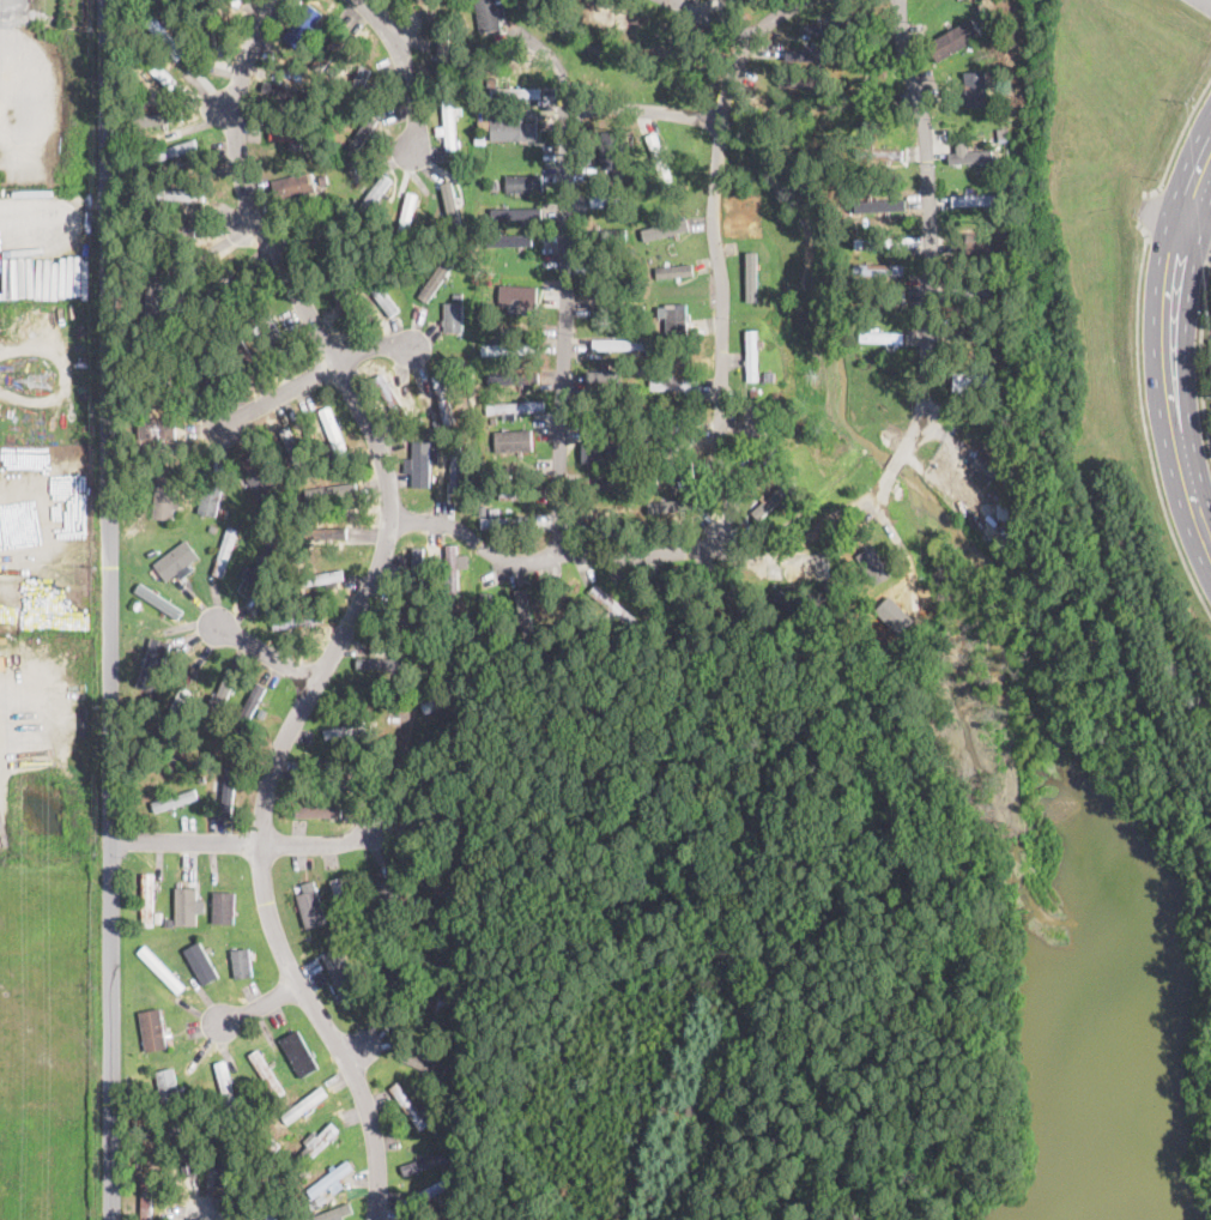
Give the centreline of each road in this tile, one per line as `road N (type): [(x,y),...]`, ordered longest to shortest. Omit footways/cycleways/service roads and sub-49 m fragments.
road 1 (residential): [(377,1219),(380,1158),(370,1112),(341,1050),(295,985),(268,920),(259,840),(267,780),(371,585),(392,518),(383,447),(240,170),(235,91),(274,0)]
road 2 (residential): [(109,1219),(108,0)]
road 3 (residential): [(697,551),(725,527),(727,507),(717,458),(712,218),(717,117),(765,24),(813,0)]
road 4 (residential): [(886,489),(920,421),(931,375),(930,183),(904,0)]
road 5 (residential): [(428,521),(511,562),(543,560),(558,546),(559,532),(613,557),(825,556)]
road 6 (residential): [(559,532),(567,149),(577,109)]
road 7 (tertiary): [(1210,548),(1183,464),(1169,322),(1179,243),(1210,152)]
road 8 (residential): [(111,841),(326,846),(390,822)]
road 9 (residential): [(206,436),(333,358),(408,342)]
road 10 (residential): [(357,0),(399,49),(420,151)]
road 11 (residential): [(577,109),(717,117)]
road 12 (residential): [(316,681),(202,618)]

